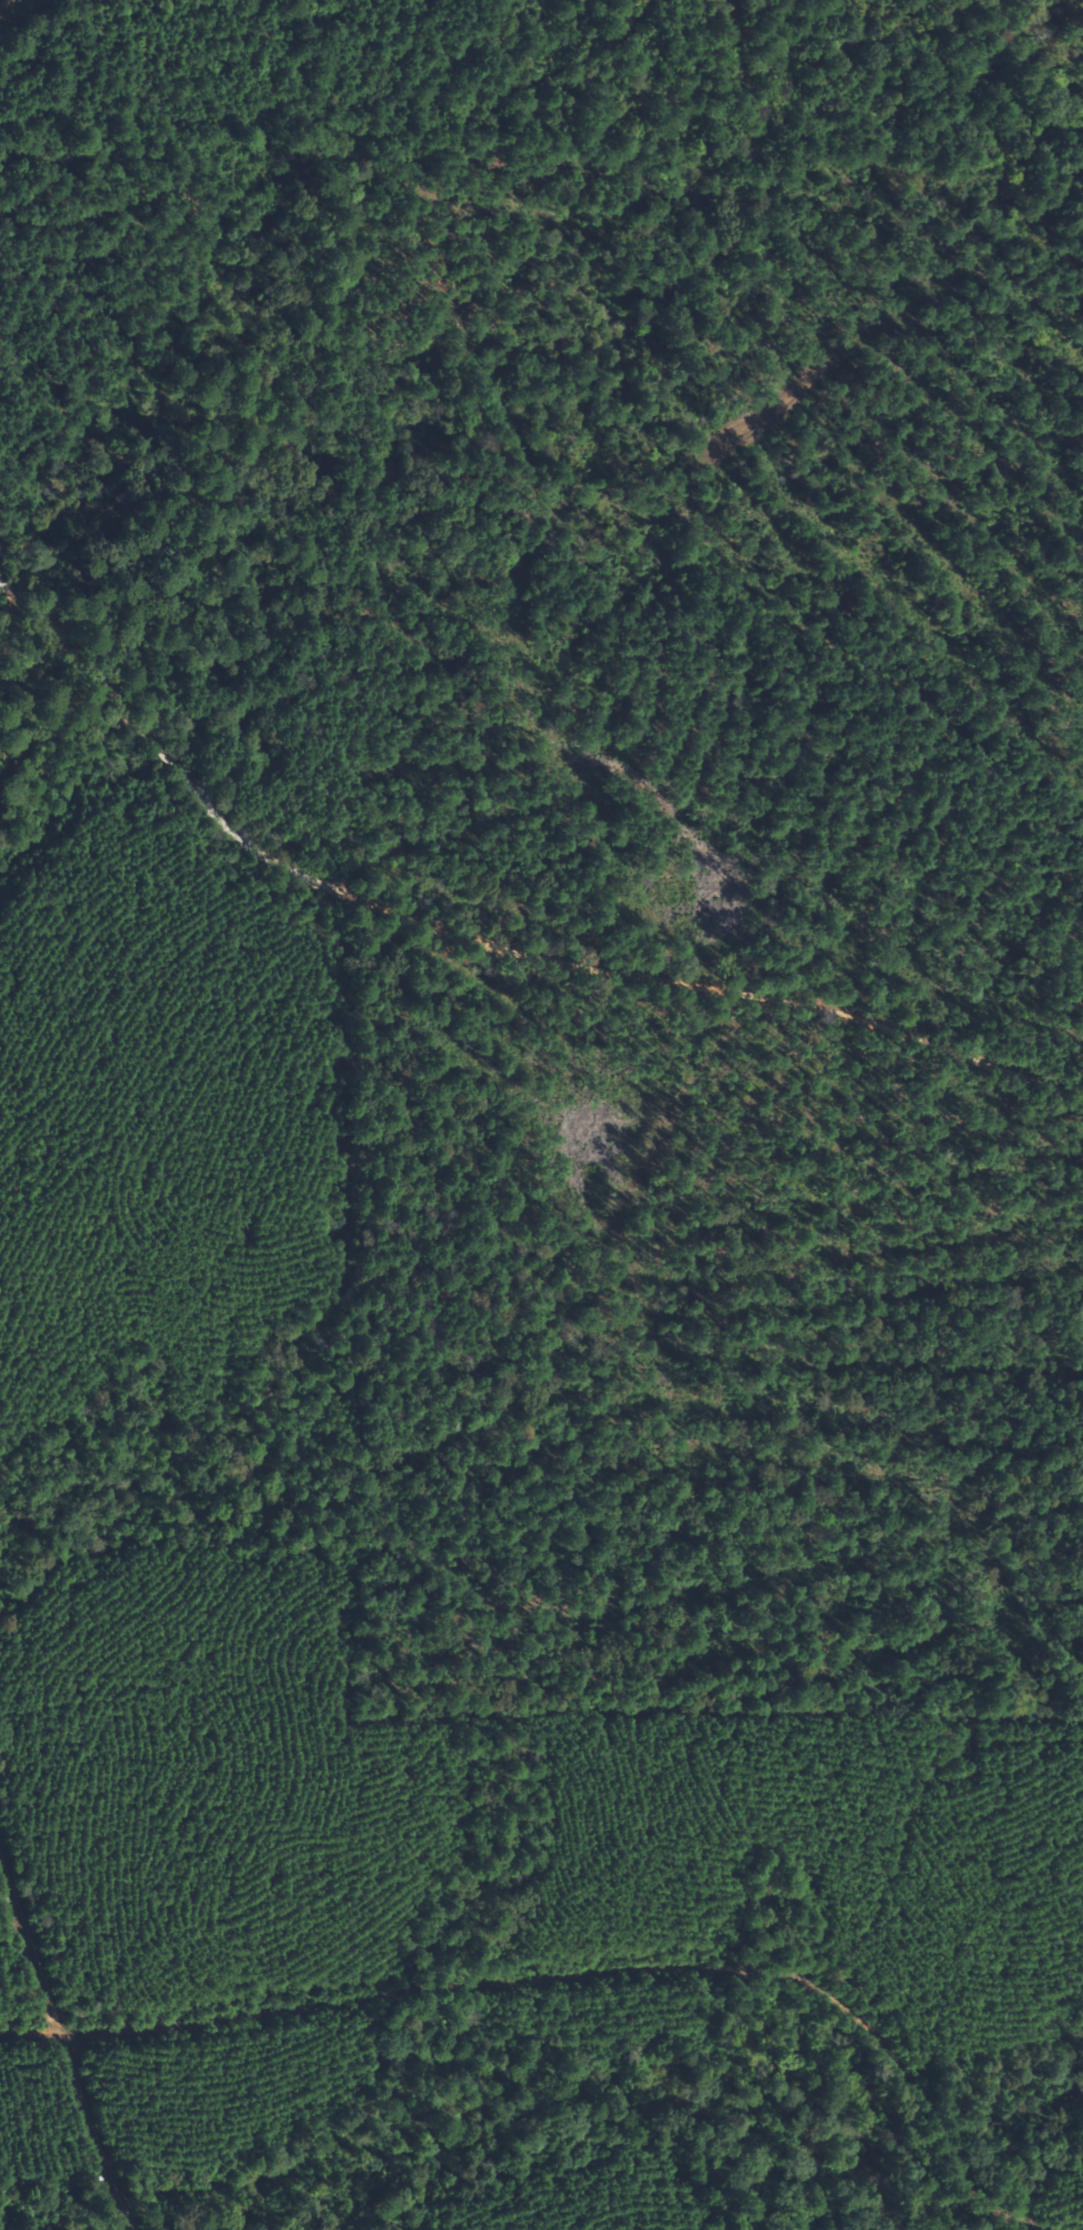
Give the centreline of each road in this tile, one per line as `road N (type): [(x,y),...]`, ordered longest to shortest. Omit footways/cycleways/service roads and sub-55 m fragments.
road 1 (residential): [(1082,1082),(834,1012),(422,939),(305,878),(210,789),(66,593),(0,560)]

